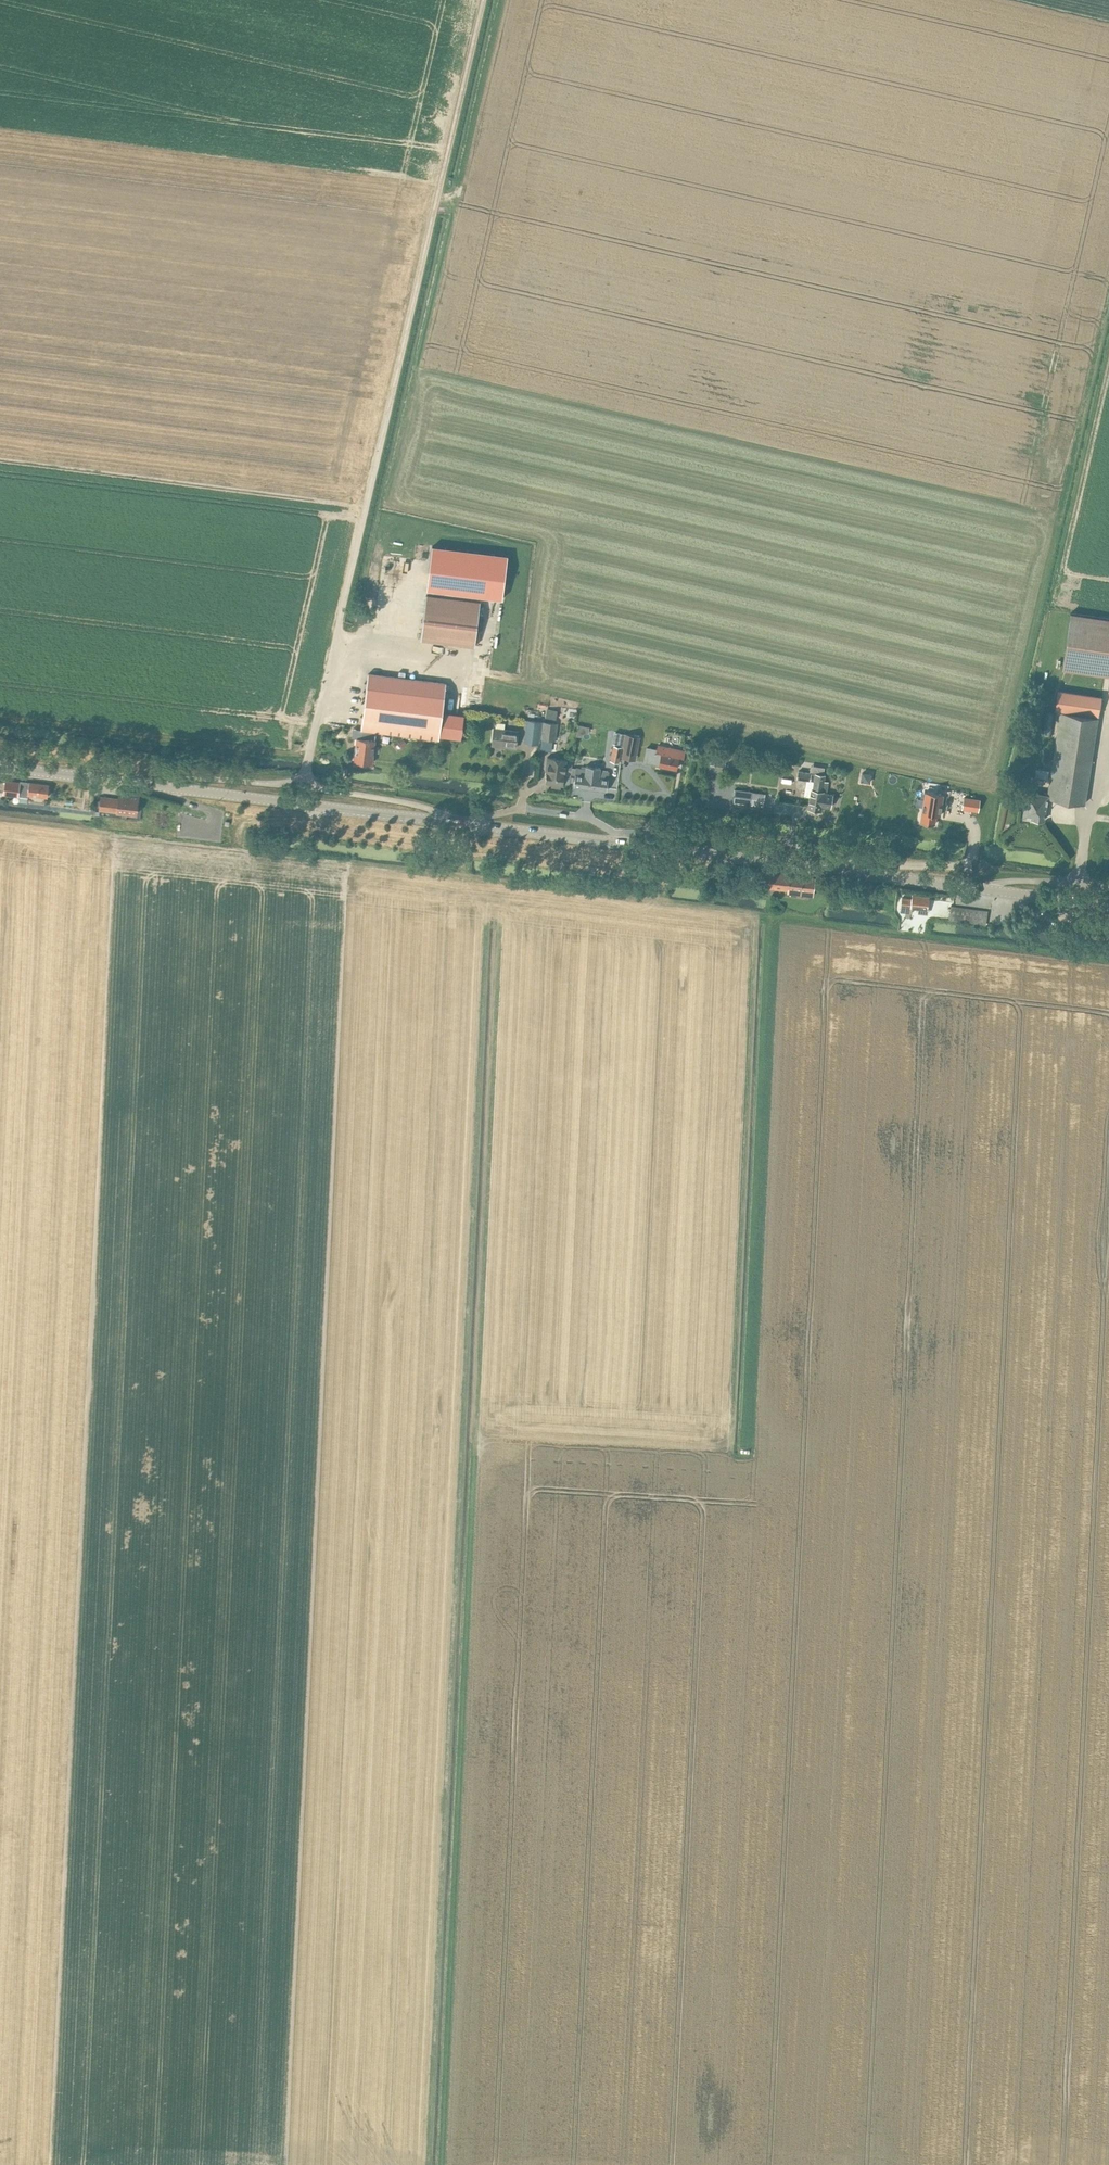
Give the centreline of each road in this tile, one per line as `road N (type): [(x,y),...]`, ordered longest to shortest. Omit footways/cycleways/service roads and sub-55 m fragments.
road 1 (secondary): [(1108,905),(0,767)]
road 2 (track): [(300,786),(482,0)]
road 3 (track): [(720,856),(687,871),(661,871),(362,836),(338,829),(314,805),(302,816),(243,823),(234,856)]
road 4 (track): [(661,871),(657,902),(1108,959)]

